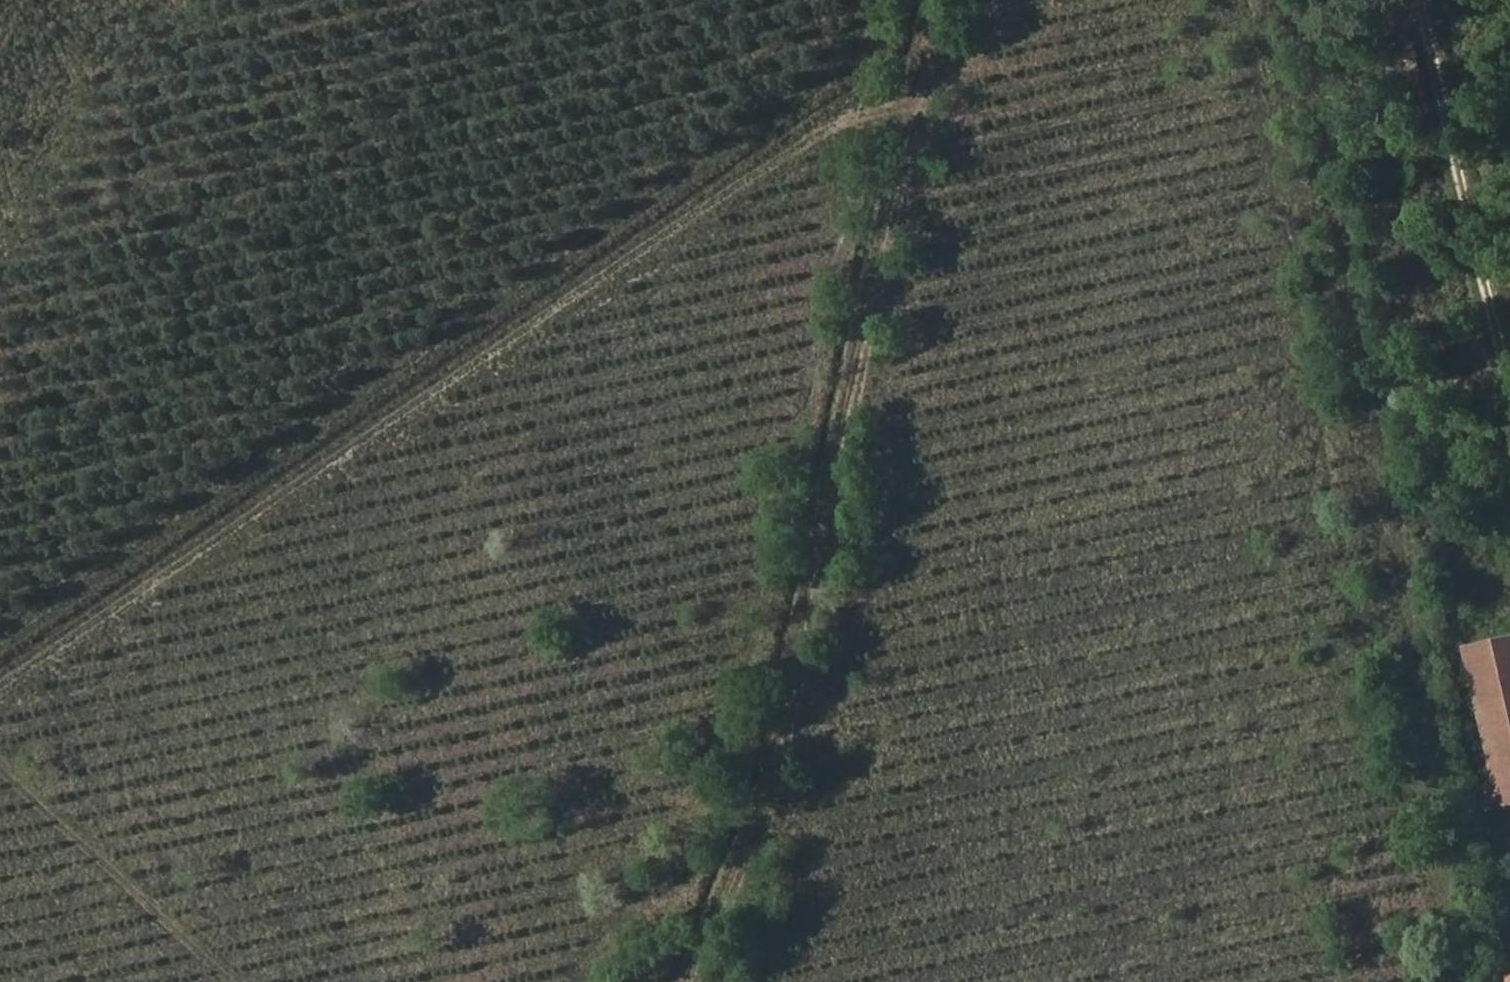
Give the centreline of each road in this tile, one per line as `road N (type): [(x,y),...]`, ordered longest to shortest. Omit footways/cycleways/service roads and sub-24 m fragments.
road 1 (track): [(1429,0),(1509,356)]

